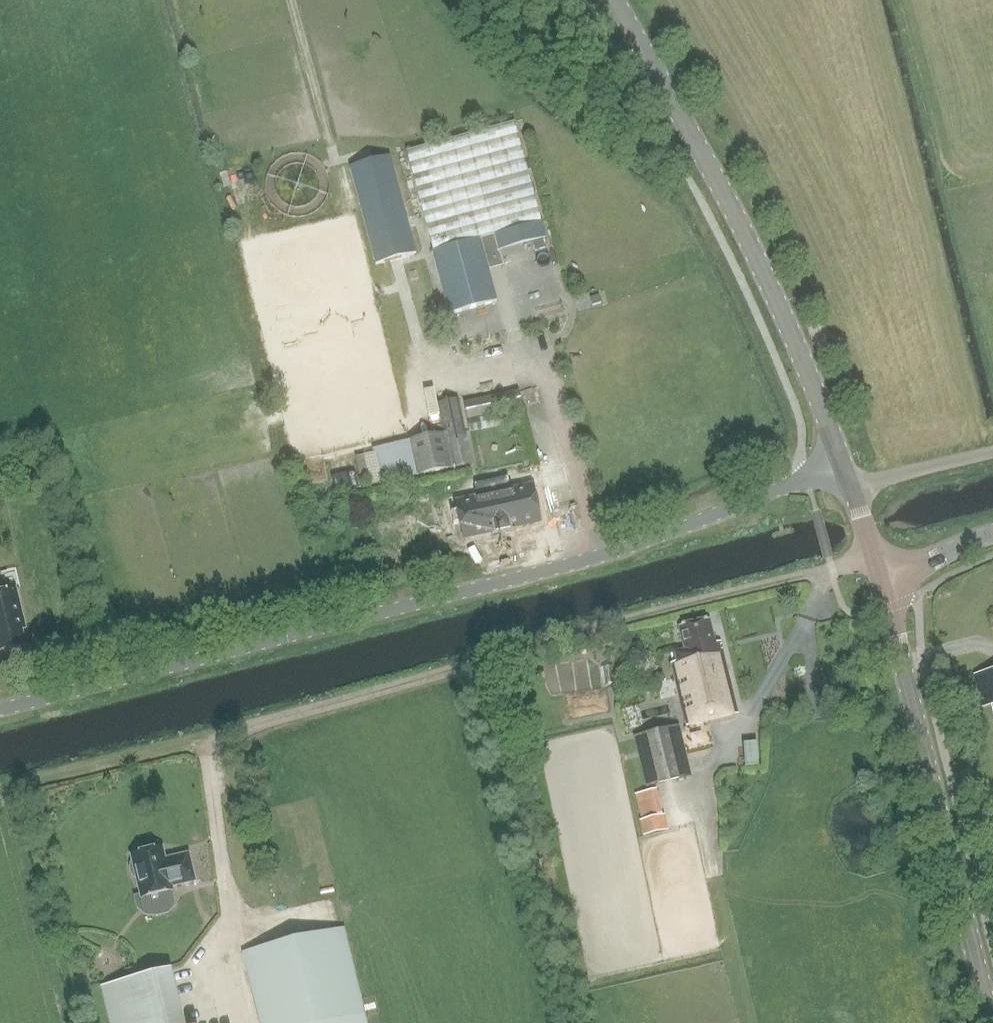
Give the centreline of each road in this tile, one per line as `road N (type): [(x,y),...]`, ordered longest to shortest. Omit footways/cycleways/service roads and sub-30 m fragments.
road 1 (unclassified): [(0,706),(498,579),(842,471)]
road 2 (track): [(874,556),(202,742)]
road 3 (tertiary): [(842,471),(794,335),(627,0)]
road 4 (tertiary): [(991,1022),(884,582)]
road 5 (track): [(842,471),(880,479),(992,449)]
road 6 (tertiary): [(884,582),(992,532)]

